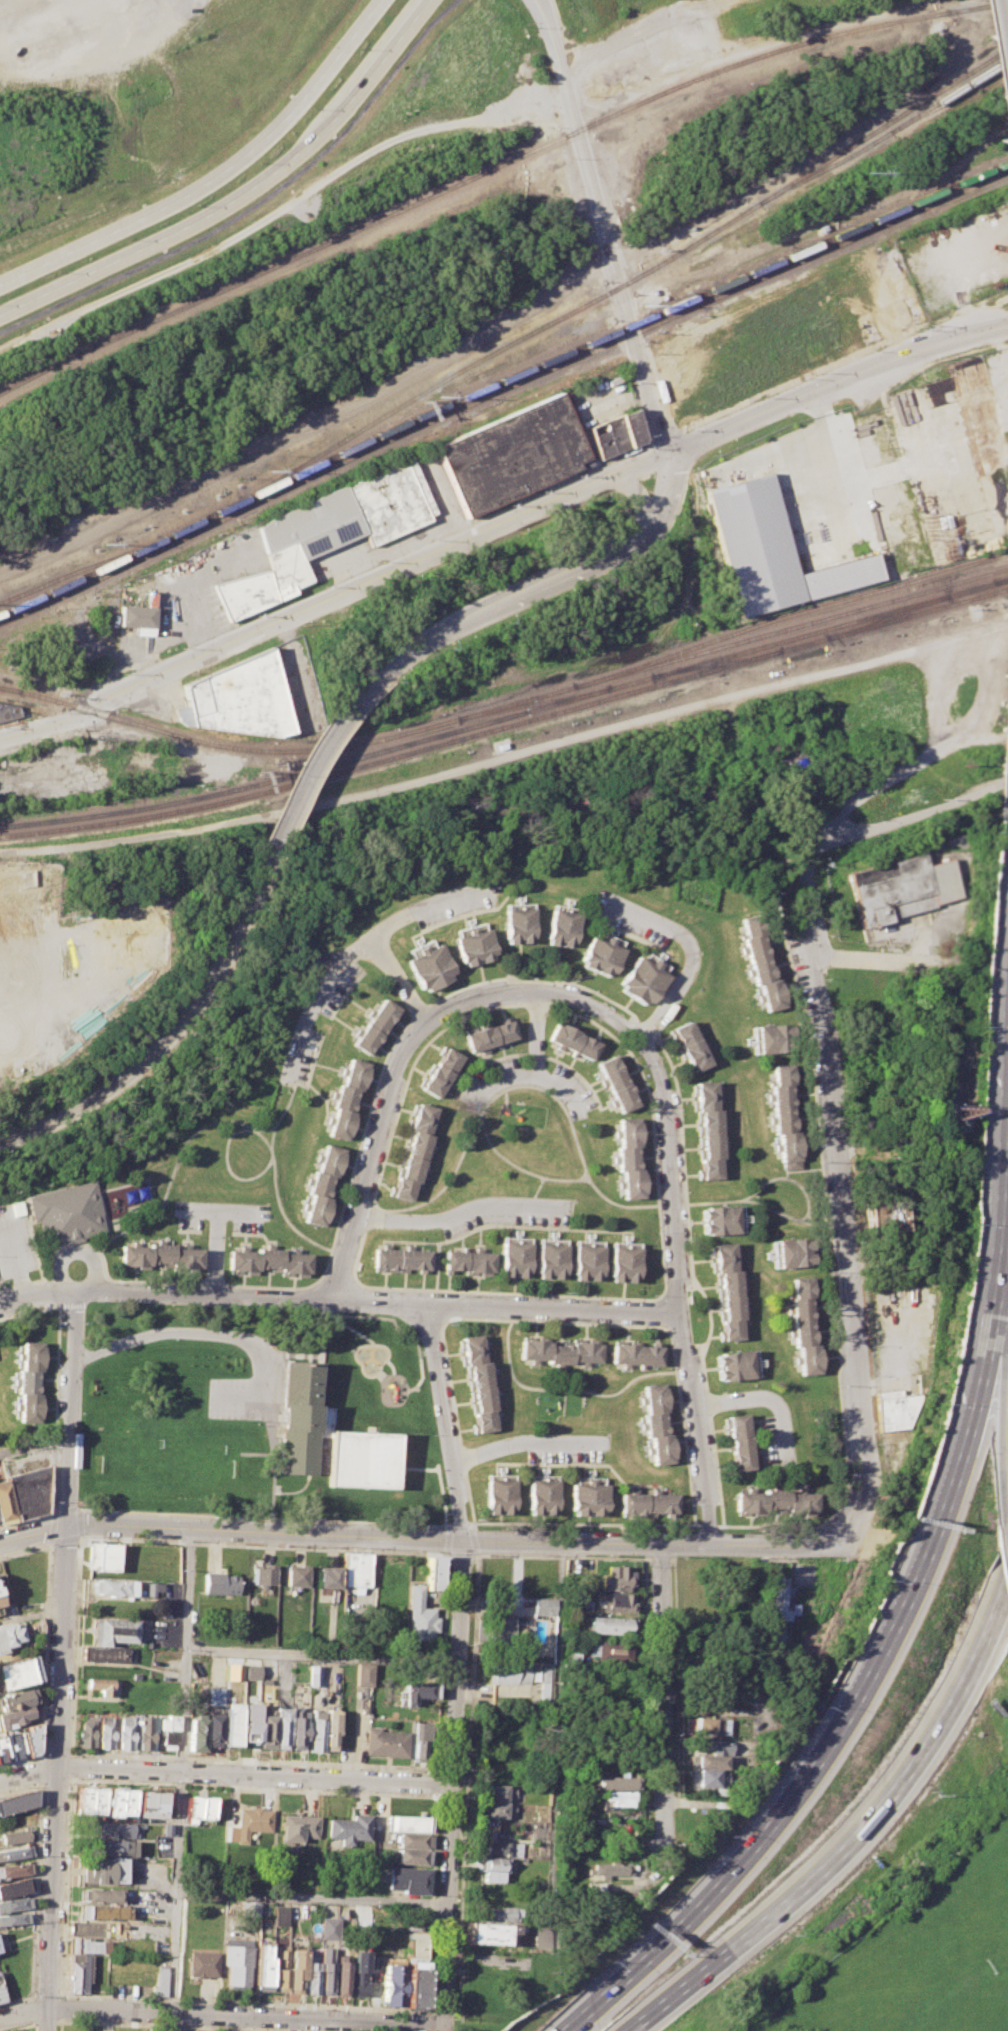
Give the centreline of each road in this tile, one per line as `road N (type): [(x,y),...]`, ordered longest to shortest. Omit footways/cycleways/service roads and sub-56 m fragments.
road 1 (residential): [(0,1542),(81,1522),(709,1544),(807,1544),(844,1527)]
road 2 (residential): [(0,740),(77,717),(281,615),(670,450)]
road 3 (residential): [(421,1304),(462,1541),(444,2025)]
road 4 (residential): [(0,1307),(73,1291),(681,1312)]
road 5 (residential): [(844,1527),(859,1491),(854,1345),(804,855)]
road 6 (track): [(569,104),(380,144),(235,237),(0,347)]
road 7 (residential): [(655,1054),(615,1018),(566,997),(479,992),(440,1011),(398,1068),(333,1301)]
road 8 (secondary): [(0,312),(258,184),(312,139),(428,0)]
road 9 (residential): [(45,2030),(64,1526)]
road 10 (motorway): [(937,1513),(892,1636),(839,1731),(791,1800),(671,1932)]
road 11 (residential): [(655,1054),(671,1115),(681,1312),(709,1544)]
road 12 (secondary): [(379,0),(246,151),(148,213),(0,284)]
road 13 (tertiary): [(670,450),(536,0)]
road 14 (residential): [(0,1779),(54,1768),(453,1785)]
road 15 (residential): [(0,2018),(46,2009),(444,2025)]
road 16 (tertiary): [(368,686),(432,635),(644,535),(671,491),(670,450)]
road 17 (tertiary): [(0,1140),(109,1088),(167,1035),(206,986),(267,857)]
road 18 (tertiary): [(670,450),(937,345),(1007,326)]
road 19 (residential): [(665,1543),(662,1861)]
road 20 (motorway): [(854,1839),(925,1755),(1007,1593)]
road 21 (motorway): [(1007,1029),(998,1290)]
road 22 (residential): [(804,855),(813,835),(853,798),(947,743),(1007,729)]
road 23 (residential): [(73,1291),(64,1526)]
road 24 (motorway): [(998,1290),(937,1513)]
road 25 (motorway): [(998,1290),(1004,1519)]
road 26 (tertiary): [(267,857),(320,746),(368,686)]
road 27 (motorway): [(728,1950),(854,1839)]
road 28 (motorway): [(671,1932),(561,2030)]
road 29 (residential): [(809,954),(948,961)]
road 30 (motorway): [(627,2030),(728,1950)]

